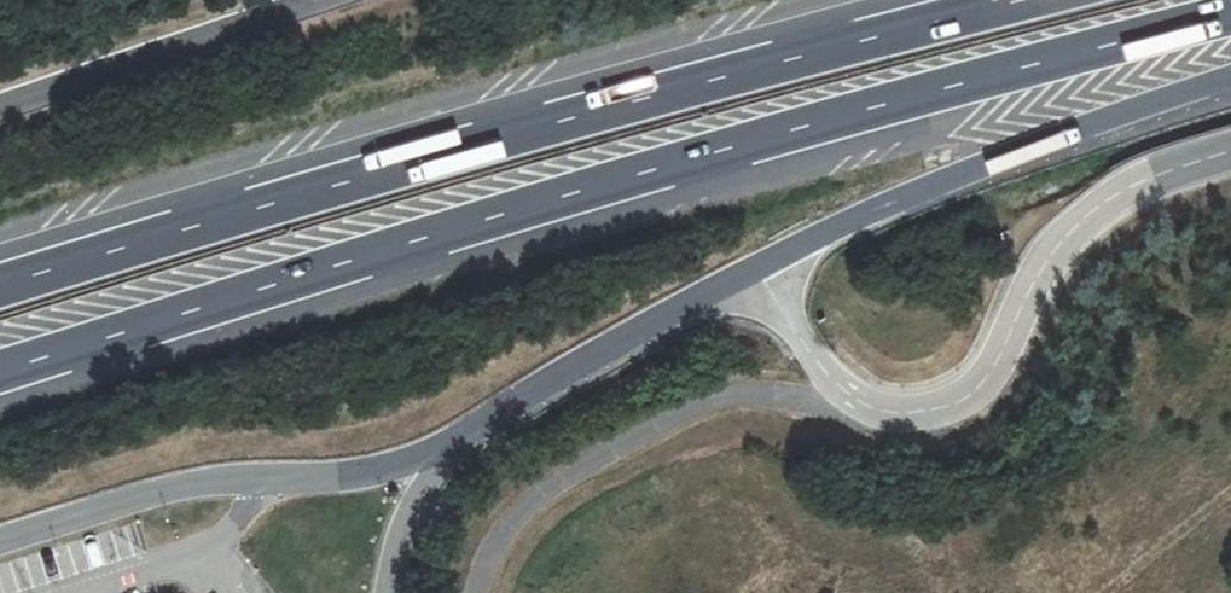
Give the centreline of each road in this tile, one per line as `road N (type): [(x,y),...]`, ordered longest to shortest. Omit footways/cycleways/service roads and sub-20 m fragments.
road 1 (motorway): [(0,372),(728,149),(1230,16)]
road 2 (motorway): [(1018,0),(707,80),(0,284)]
road 3 (motorway): [(756,267),(1041,144),(1230,79)]

